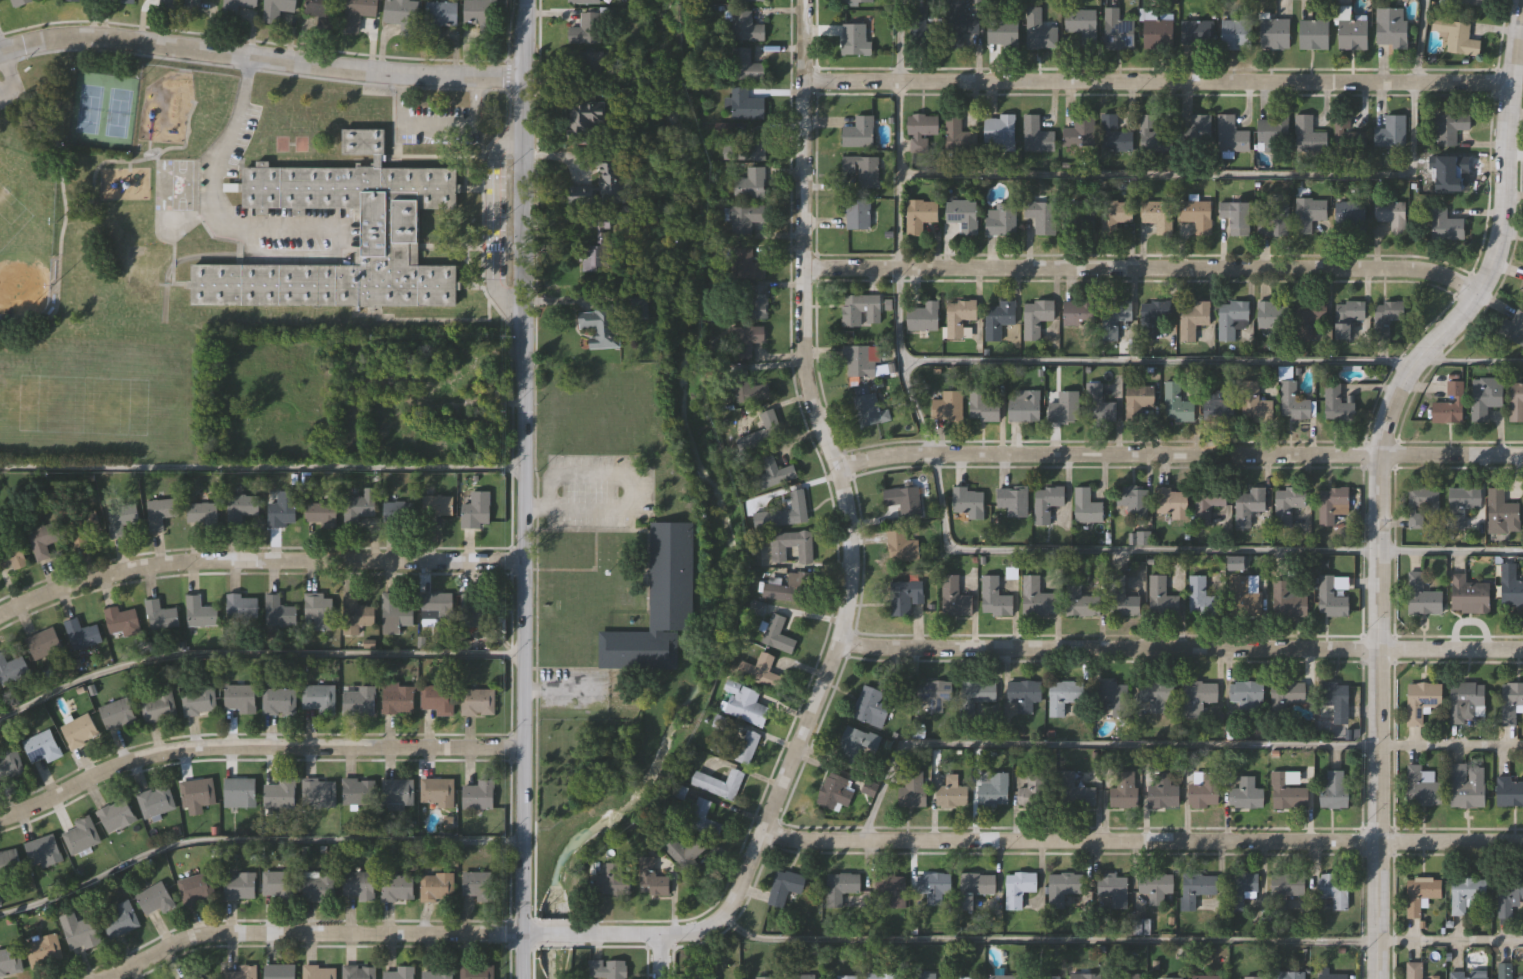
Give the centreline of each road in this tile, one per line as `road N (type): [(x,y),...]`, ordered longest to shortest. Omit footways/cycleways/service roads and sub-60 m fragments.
road 1 (residential): [(804,0),(806,357),(813,402),(850,504),(852,575),(837,642),(729,902),(693,927),(659,931),(199,935),(100,978)]
road 2 (tertiary): [(1377,978),(1377,454),(1395,385),(1457,313),(1496,235),(1518,0)]
road 3 (tertiary): [(522,978),(524,0)]
road 4 (residential): [(1522,840),(806,840),(763,829)]
road 5 (residential): [(1508,82),(803,77)]
road 6 (residential): [(1522,649),(888,649),(837,642)]
road 7 (residential): [(1522,451),(930,455),(841,471)]
road 8 (residential): [(1471,289),(1401,266),(804,266)]
road 9 (residential): [(525,750),(202,747),(132,760),(0,815)]
road 10 (residential): [(522,561),(158,563),(0,614)]
road 11 (residential): [(0,51),(88,37),(391,74),(522,79)]

